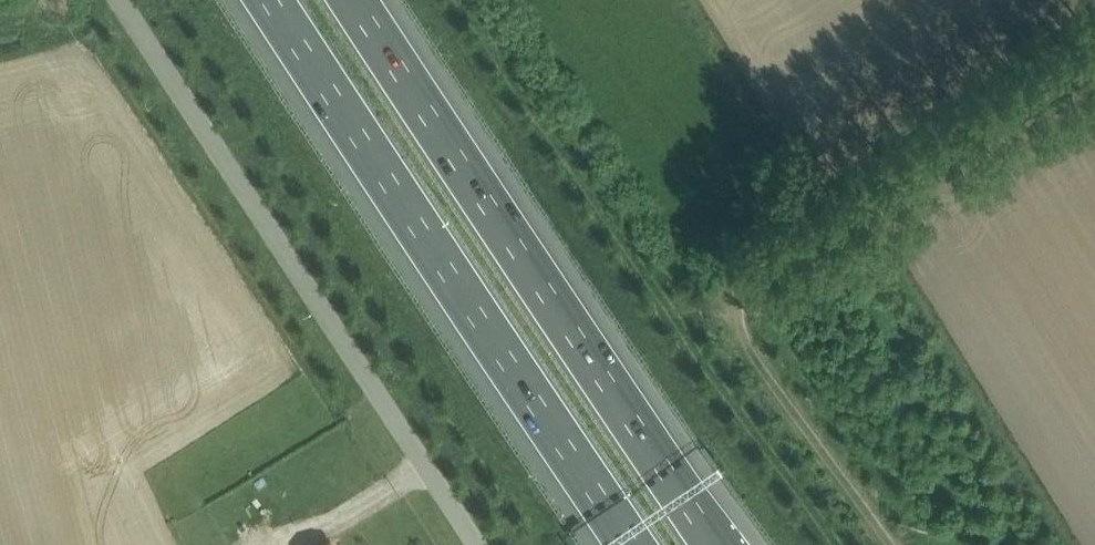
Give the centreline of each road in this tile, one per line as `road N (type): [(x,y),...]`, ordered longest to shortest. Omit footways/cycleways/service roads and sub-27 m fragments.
road 1 (track): [(889,544),(740,336),(728,300),(745,270),(1094,27)]
road 2 (motorway): [(718,544),(356,0)]
road 3 (motorway): [(274,0),(635,544)]
road 4 (unclassified): [(476,544),(130,0)]

